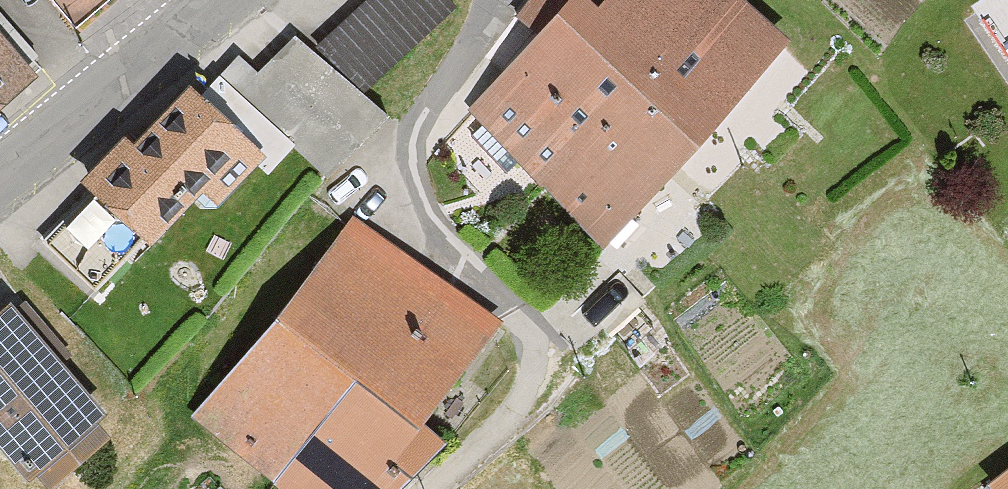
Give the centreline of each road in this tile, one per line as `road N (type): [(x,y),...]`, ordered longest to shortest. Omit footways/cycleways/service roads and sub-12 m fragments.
road 1 (residential): [(505,0),(460,54),(414,139),(413,186),(444,241),(524,332),(531,369),(501,429),(434,488)]
road 2 (tertiary): [(0,175),(227,0)]

